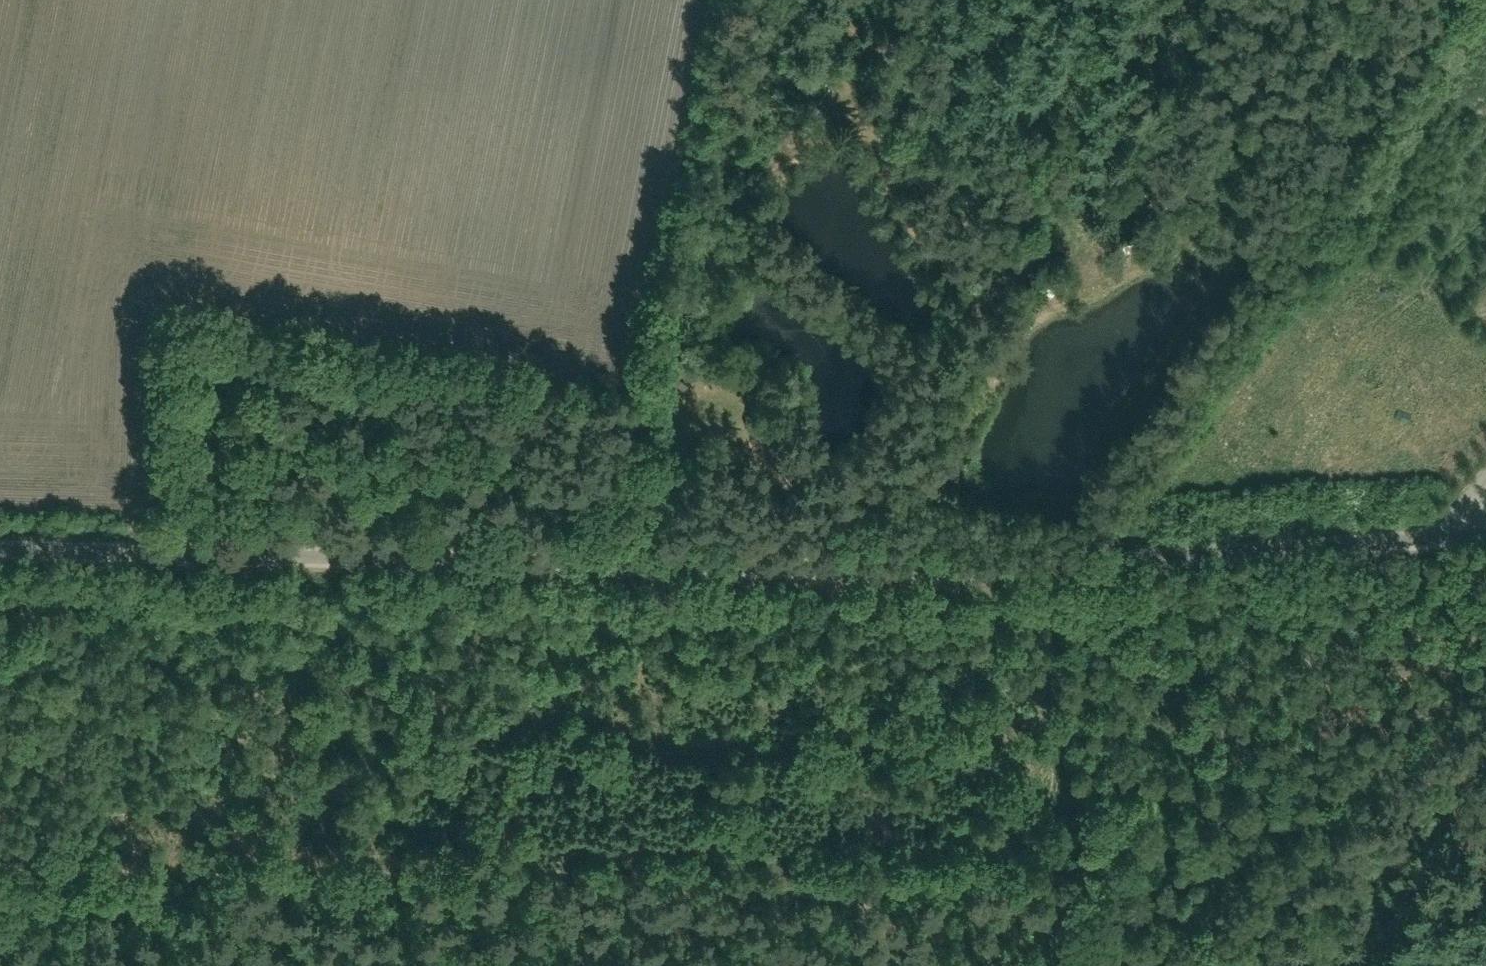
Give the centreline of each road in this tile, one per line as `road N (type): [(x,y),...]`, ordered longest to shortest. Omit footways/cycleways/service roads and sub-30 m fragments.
road 1 (unclassified): [(1485,537),(896,566),(0,547)]

